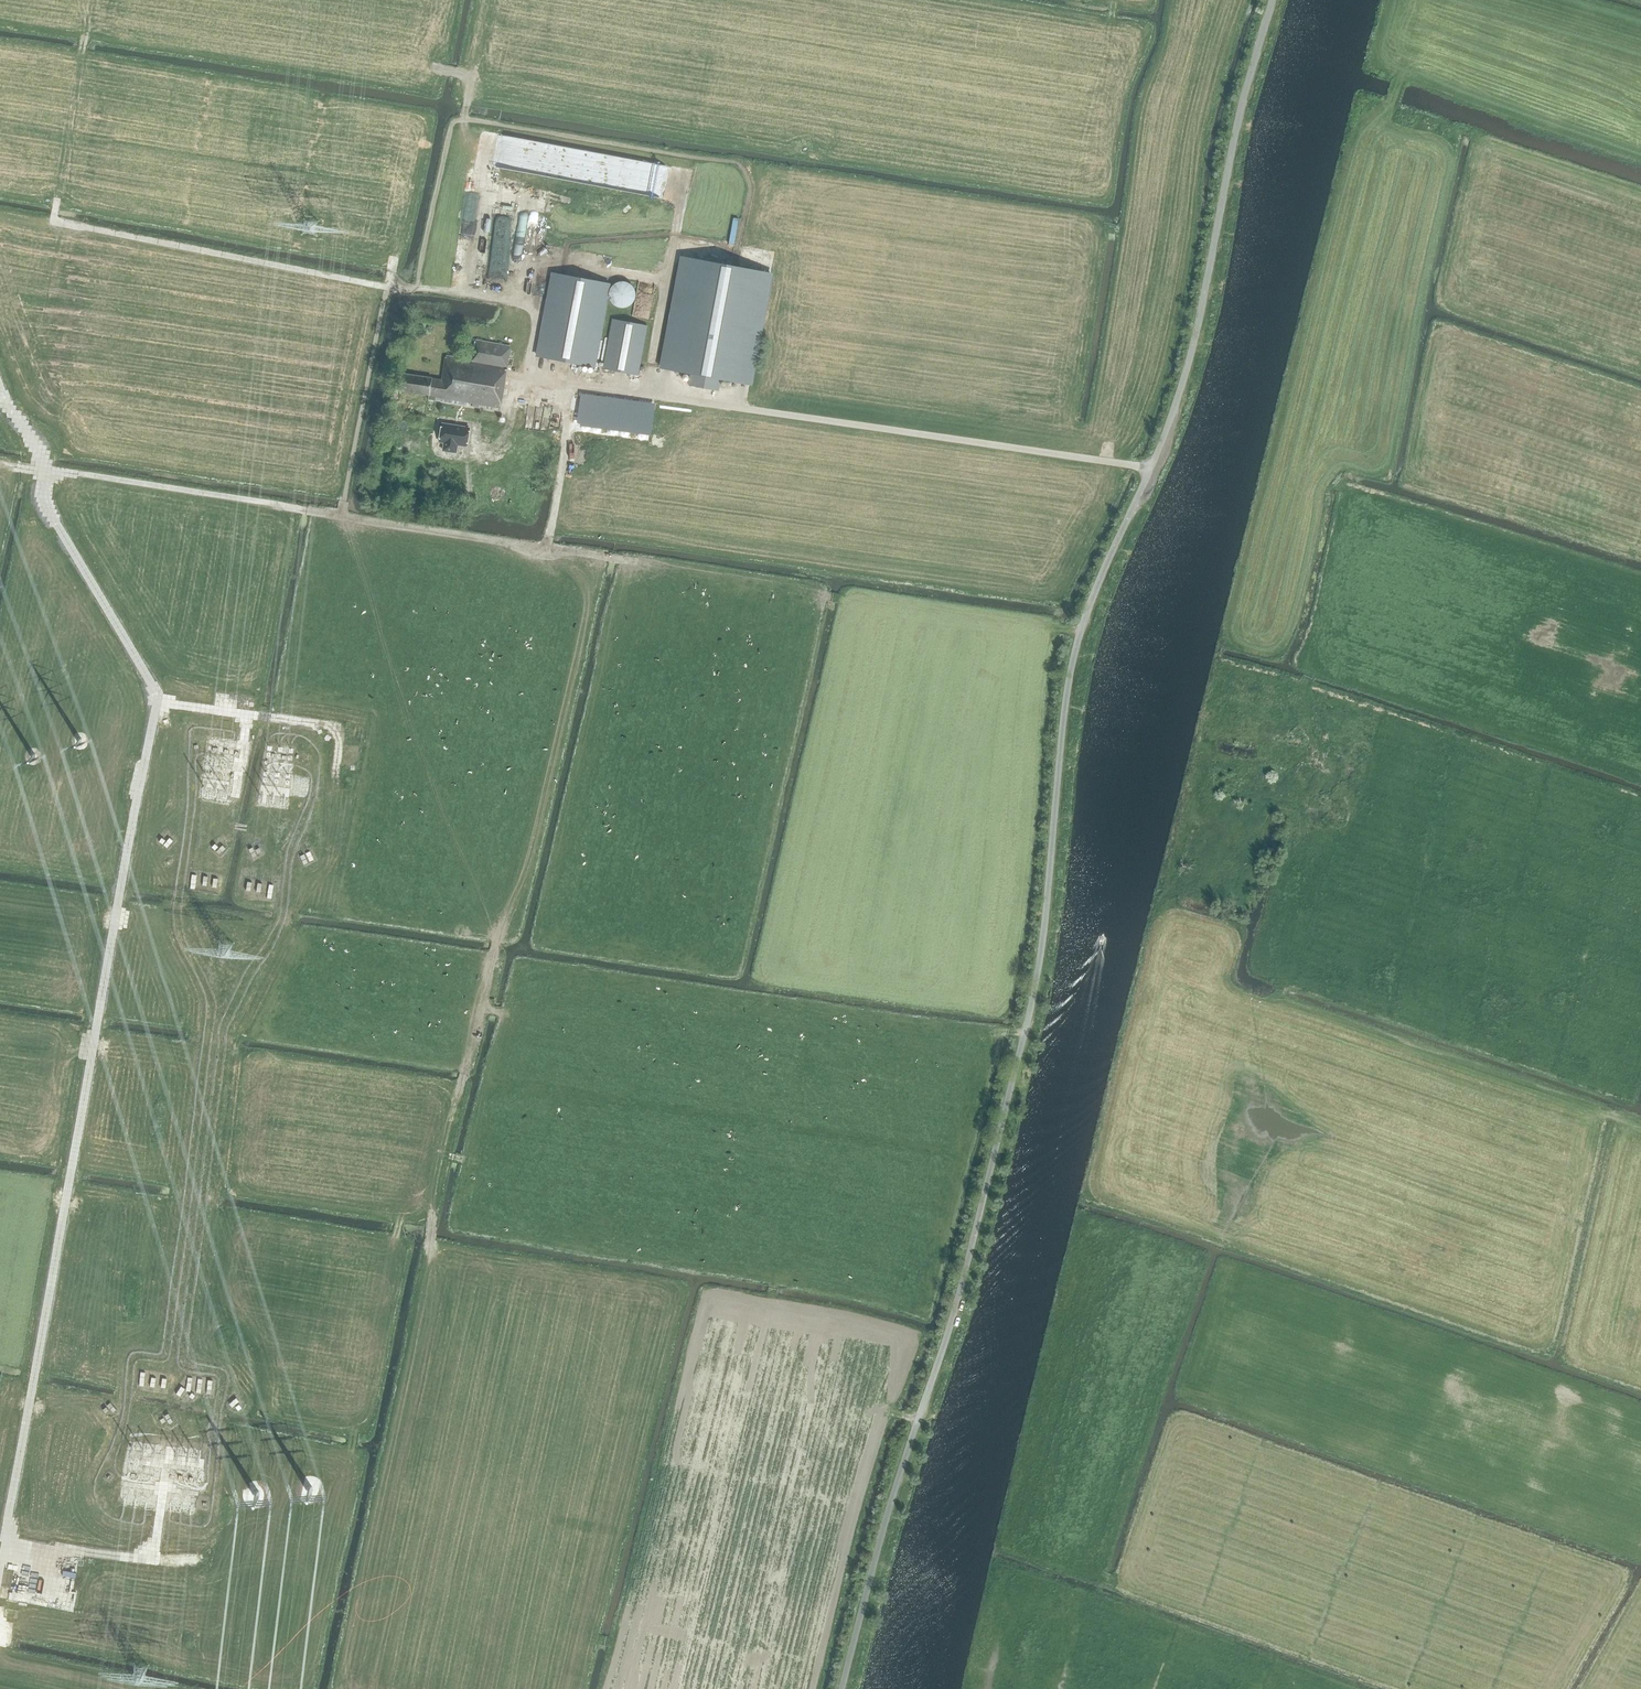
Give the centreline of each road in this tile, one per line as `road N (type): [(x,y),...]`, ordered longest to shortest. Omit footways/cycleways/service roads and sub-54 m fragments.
road 1 (unclassified): [(840,1688),(878,1538),(957,1302),(1029,1008),(1072,663),(1094,585),(1178,399),(1237,120),(1272,0)]

